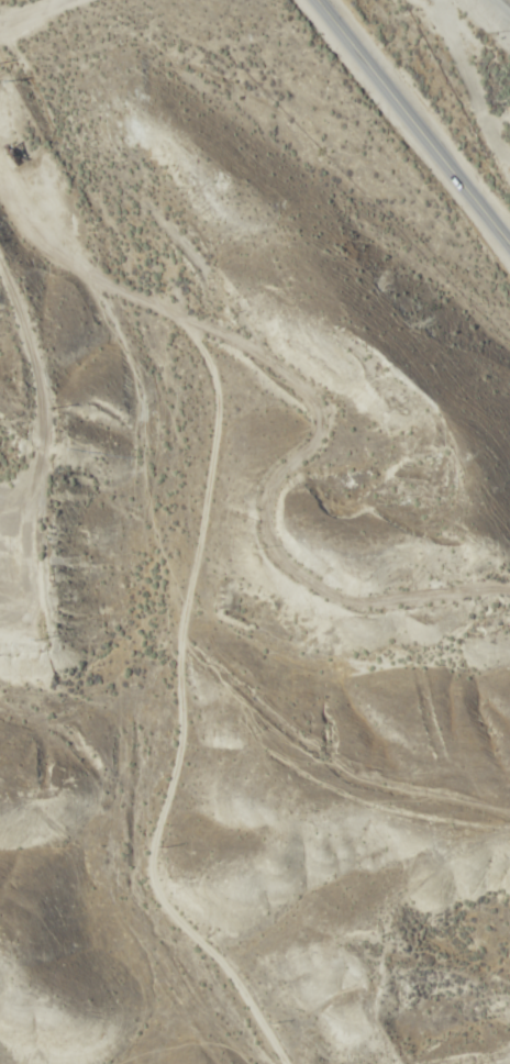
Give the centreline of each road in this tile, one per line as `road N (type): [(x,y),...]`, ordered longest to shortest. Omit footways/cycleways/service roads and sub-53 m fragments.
road 1 (track): [(0,87),(311,410),(281,507),(288,570),(241,700),(211,941),(295,1063)]
road 2 (tertiary): [(509,239),(319,0)]
road 3 (track): [(509,601),(467,587),(369,609),(288,570)]

